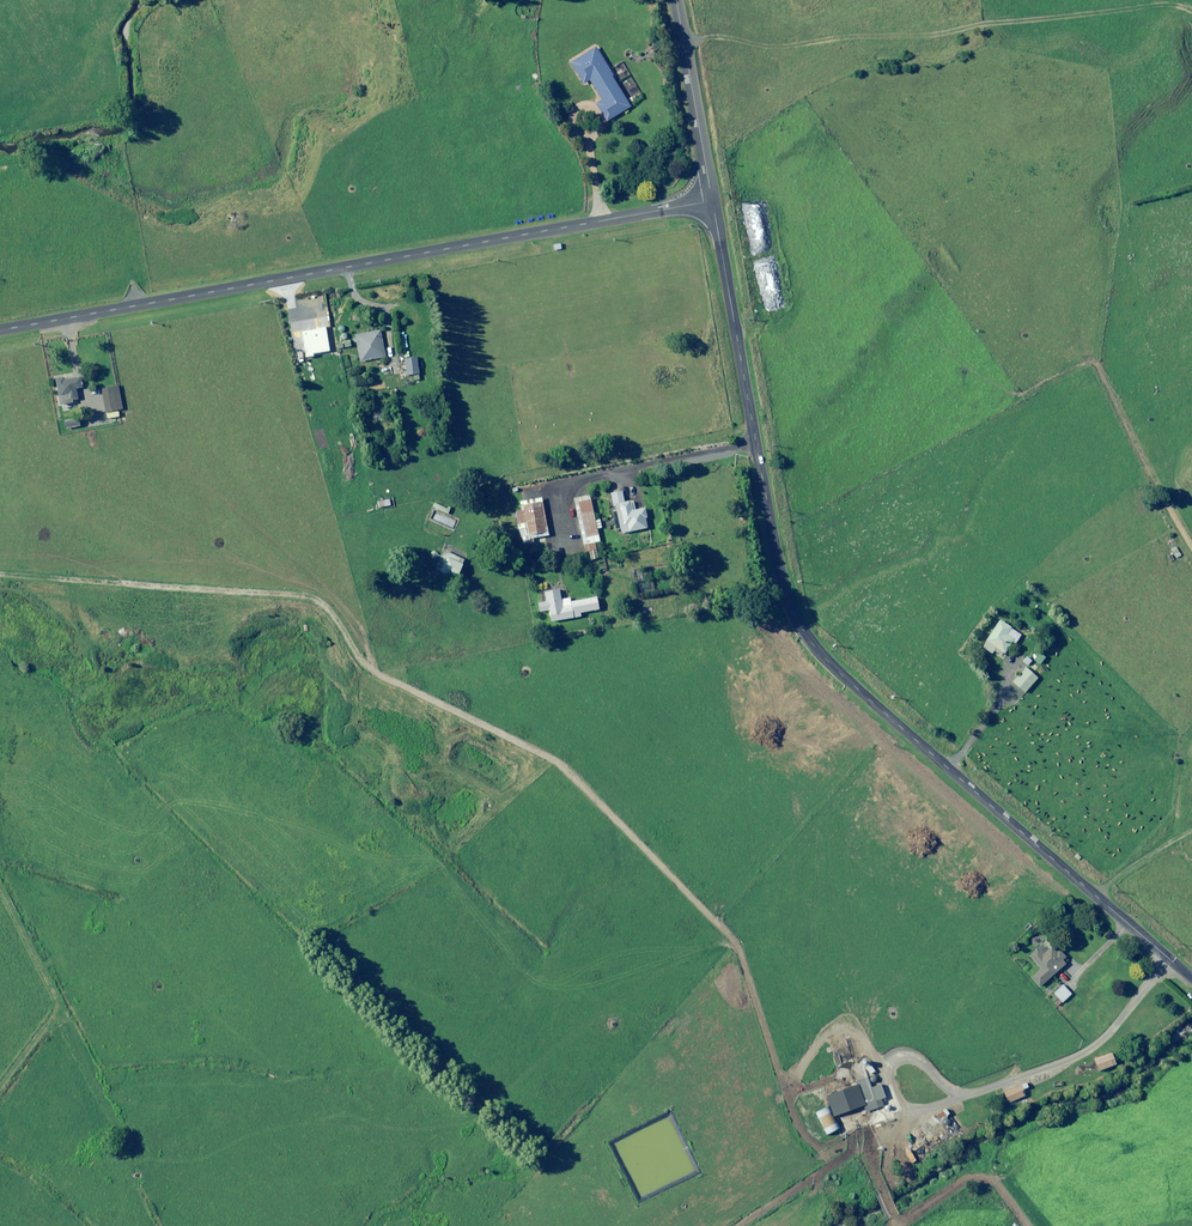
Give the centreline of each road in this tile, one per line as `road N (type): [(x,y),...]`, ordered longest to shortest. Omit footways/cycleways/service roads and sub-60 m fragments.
road 1 (track): [(0,572),(317,595),(367,664),(564,765),(738,945),(799,1131)]
road 2 (unclassified): [(713,202),(781,572),(802,628),(843,676),(1191,979)]
road 3 (unclassified): [(0,331),(713,202)]
road 4 (track): [(837,1156),(904,1113),(1090,1051),(1171,960)]
road 5 (track): [(0,1092),(56,1014),(0,902)]
road 6 (unclassified): [(677,0),(713,202)]
road 7 (track): [(837,1156),(733,1225)]

